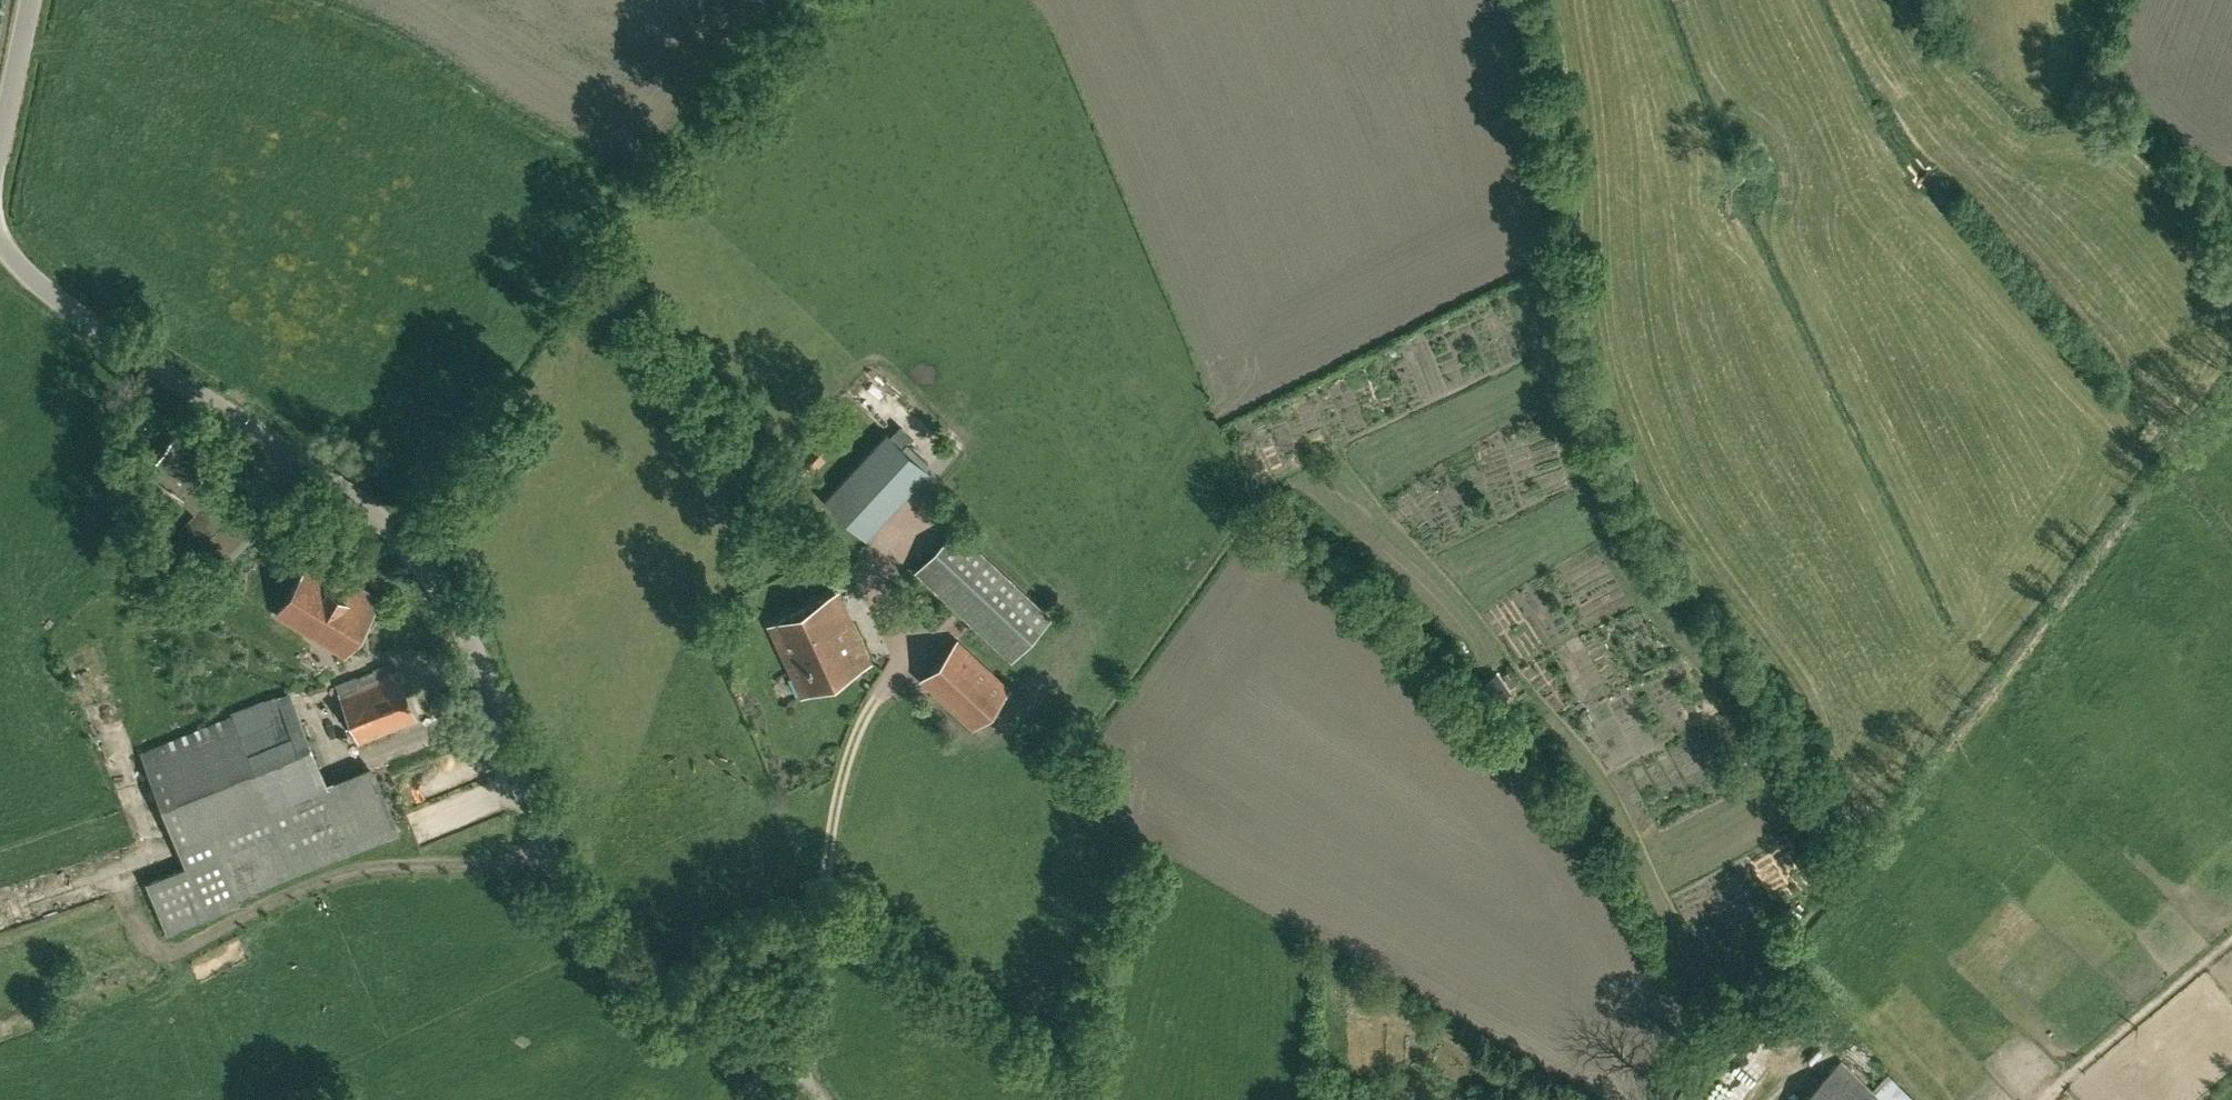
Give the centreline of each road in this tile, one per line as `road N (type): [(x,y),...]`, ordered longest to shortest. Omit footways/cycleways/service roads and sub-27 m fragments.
road 1 (unclassified): [(816,1099),(804,1085),(626,967),(601,934),(554,860),(464,627),(384,521),(55,287),(0,236)]
road 2 (unclassified): [(0,118),(26,0)]

